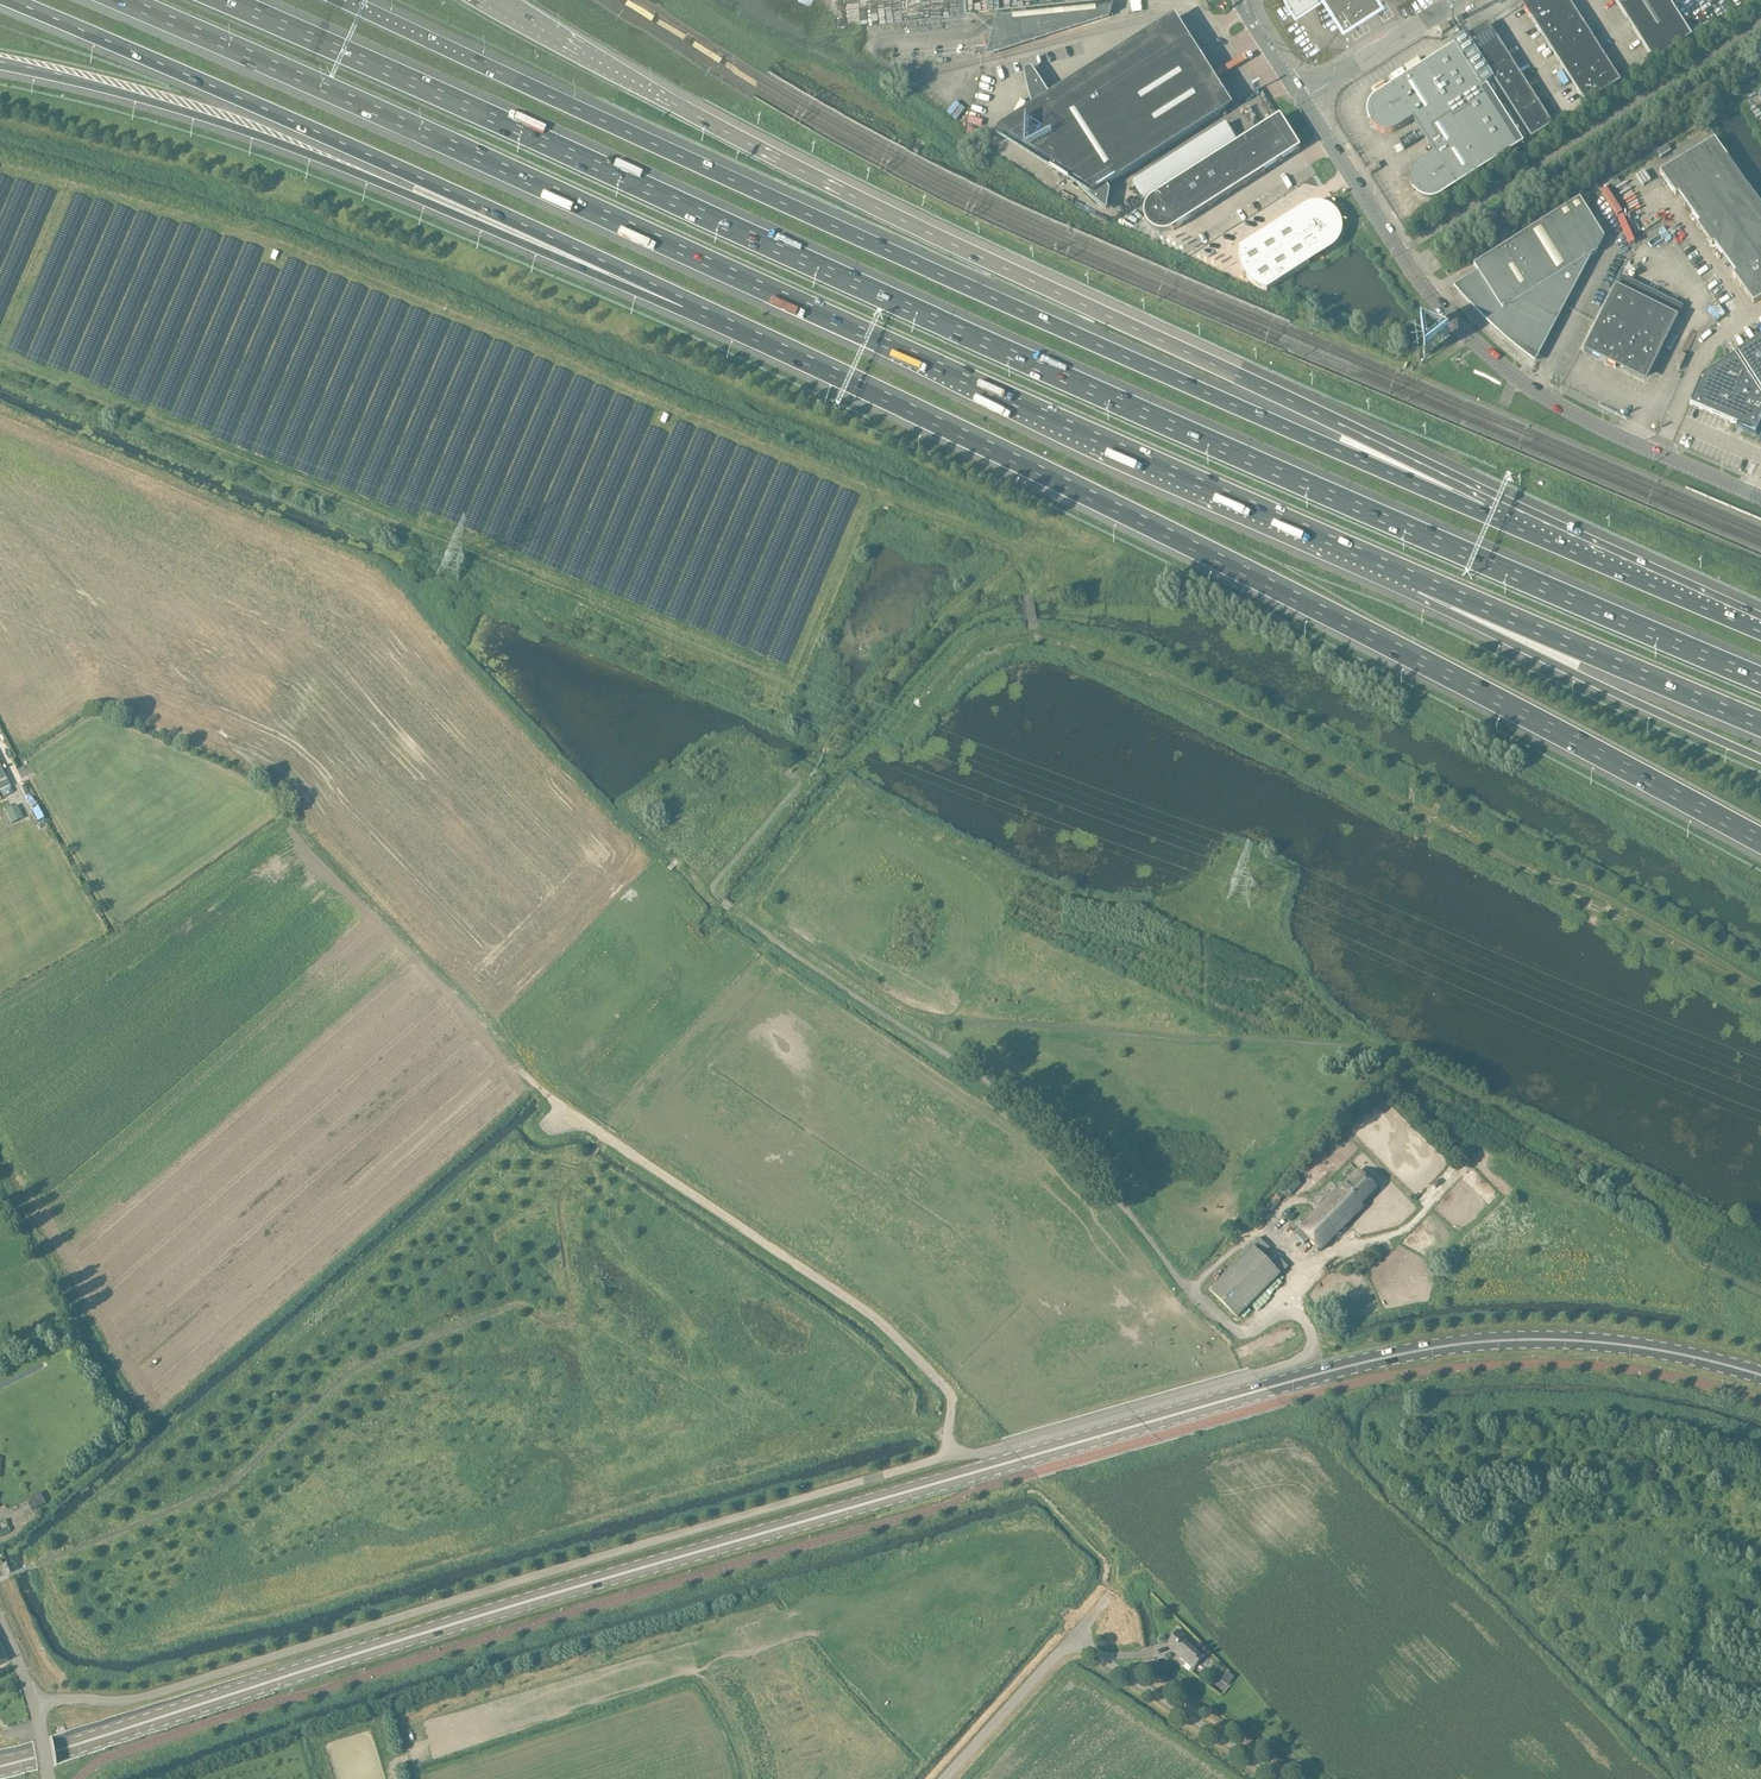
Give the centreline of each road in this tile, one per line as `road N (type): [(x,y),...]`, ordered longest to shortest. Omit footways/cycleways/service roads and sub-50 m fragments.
road 1 (secondary): [(1760,1376),(1663,1351),(1569,1340),(1445,1346),(1361,1363),(649,1564),(0,1764)]
road 2 (motorway): [(1760,678),(219,0)]
road 3 (unclassified): [(1181,1282),(1236,1334),(1295,1315),(1312,1350),(1305,1359),(512,1583),(149,1696),(33,1704)]
road 4 (motorway): [(117,0),(1394,571)]
road 5 (motorway): [(1487,509),(924,268),(343,0)]
road 6 (motorway): [(682,302),(1190,543),(1760,842)]
road 7 (motorway): [(1487,509),(1347,427),(830,187),(491,0)]
road 8 (track): [(1760,988),(1211,696),(1108,657),(1033,640),(980,648),(908,725)]
road 9 (motorway): [(9,0),(682,302)]
road 10 (motorway): [(0,64),(192,112),(682,302)]
road 11 (secondary): [(1760,498),(1557,406),(1482,350),(1397,255),(1302,102)]
road 12 (motorway): [(1394,571),(1428,601),(1760,759)]
road 13 (motorway): [(1394,571),(1760,725)]
road 14 (motorway): [(1760,629),(1487,509)]
road 15 (track): [(1033,640),(1026,594),(1039,556),(869,495)]
road 16 (unclassified): [(1281,1778),(1074,1636)]
road 17 (track): [(754,925),(712,890),(800,784),(795,774)]
road 18 (unclassified): [(944,1778),(1074,1636)]
road 19 (unclassified): [(1460,0),(1302,102)]
road 20 (track): [(691,0),(831,90)]

